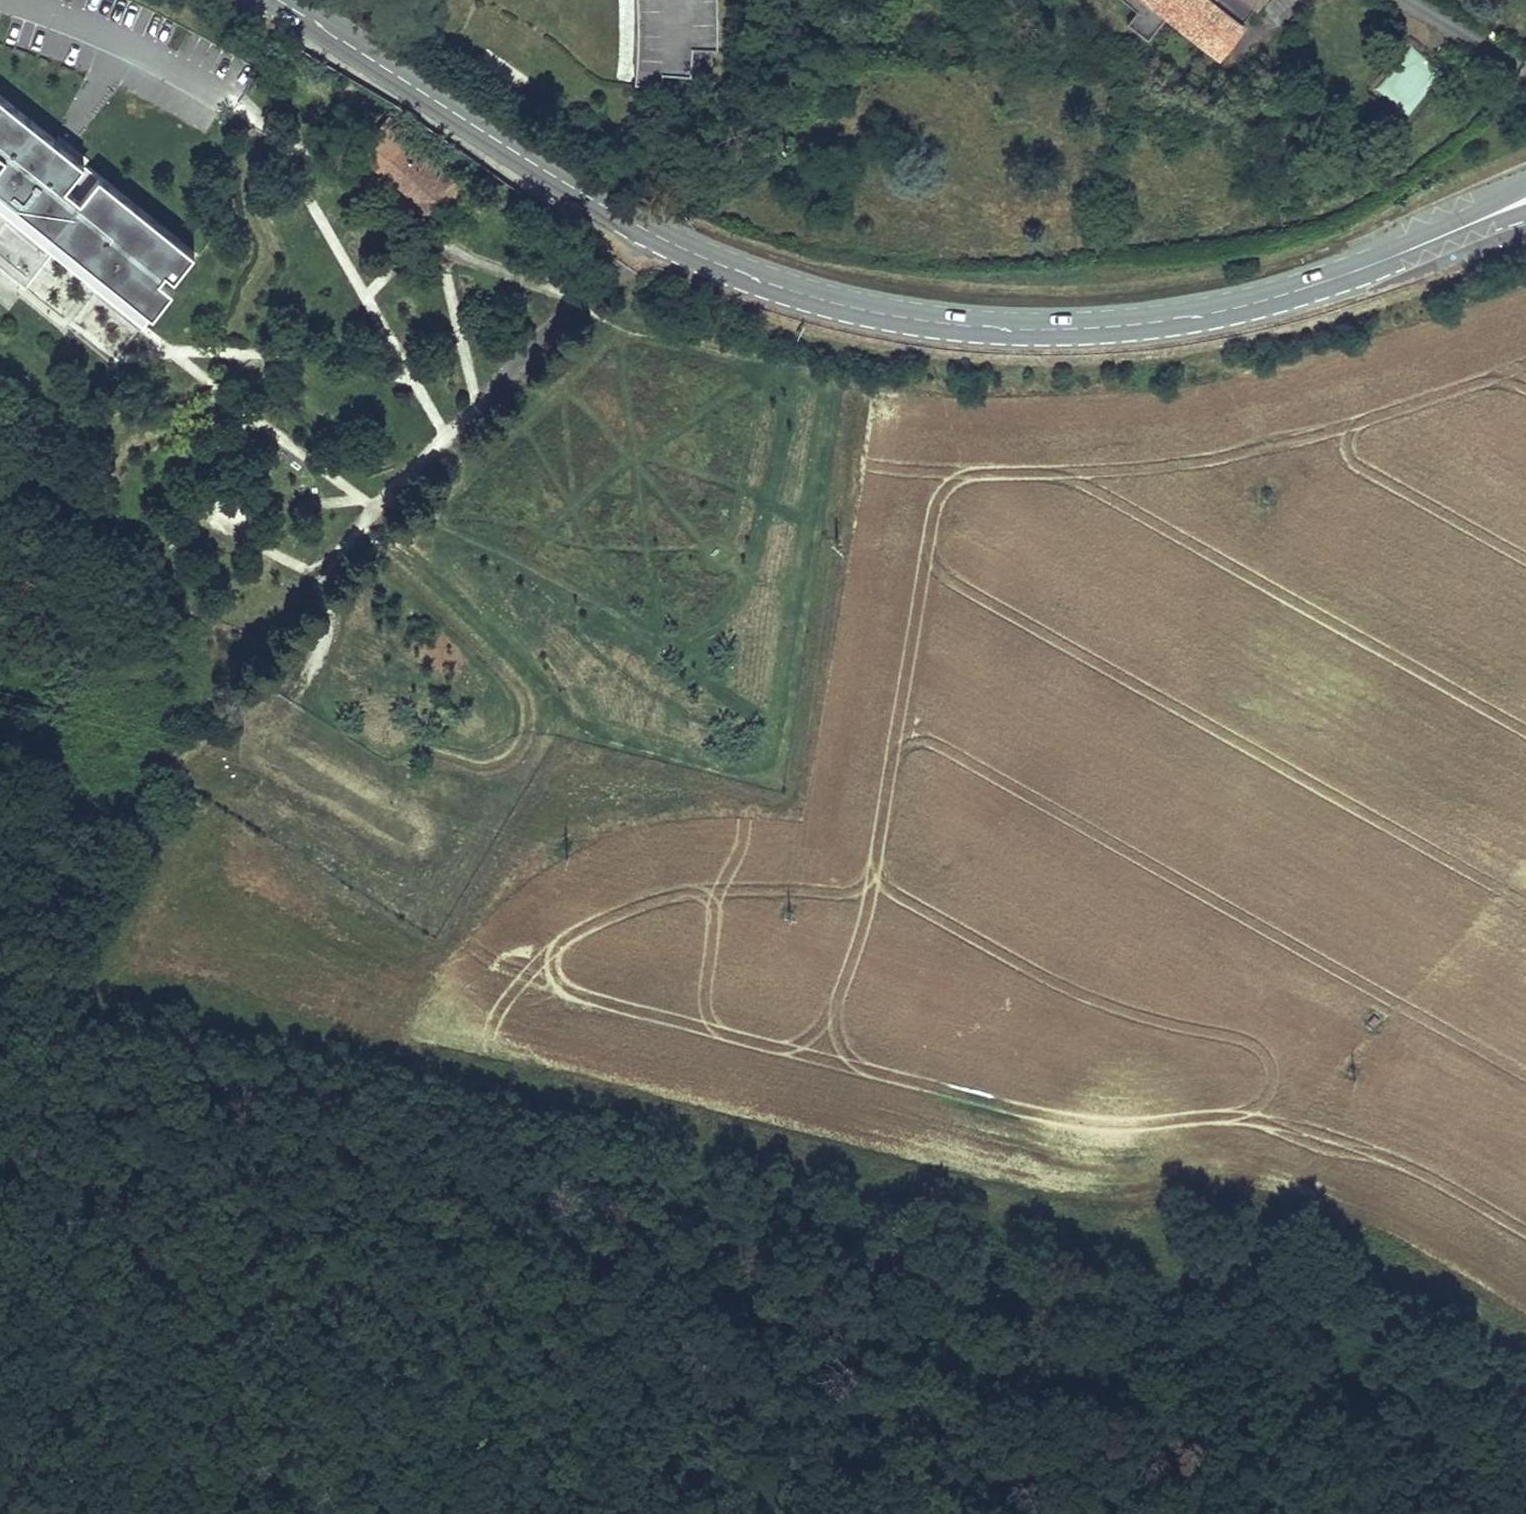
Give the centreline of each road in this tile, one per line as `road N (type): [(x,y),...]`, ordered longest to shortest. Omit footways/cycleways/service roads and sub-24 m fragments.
road 1 (tertiary): [(1459,229),(1313,287),(1132,326),(1032,328),(847,306),(650,233),(280,0)]

